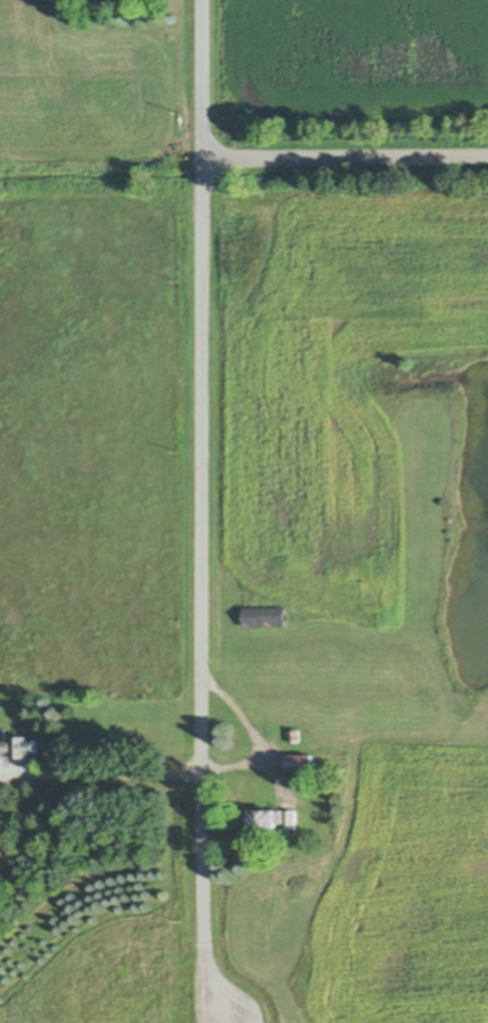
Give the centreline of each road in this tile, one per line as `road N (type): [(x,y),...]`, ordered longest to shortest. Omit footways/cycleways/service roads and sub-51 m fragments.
road 1 (residential): [(231,1022),(206,956),(203,0)]
road 2 (residential): [(487,158),(202,160)]

